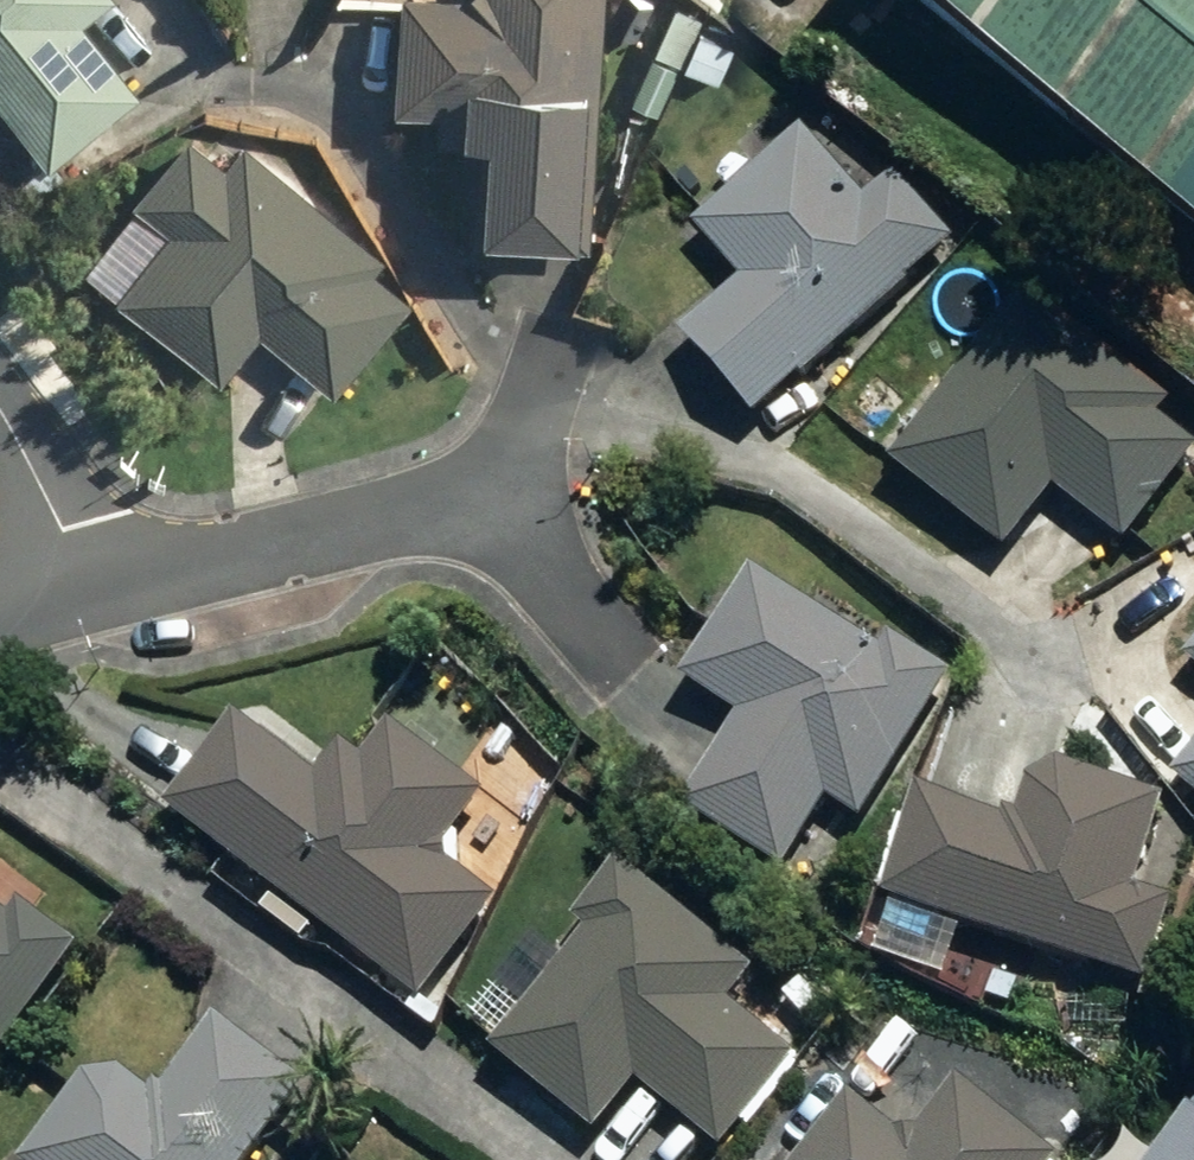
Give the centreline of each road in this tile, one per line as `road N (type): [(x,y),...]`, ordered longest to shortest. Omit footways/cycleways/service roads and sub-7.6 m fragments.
road 1 (residential): [(517,480),(97,605)]
road 2 (residential): [(618,661),(571,614),(525,532),(517,480)]
road 3 (residential): [(30,418),(97,605)]
road 4 (residential): [(517,480),(558,331)]

